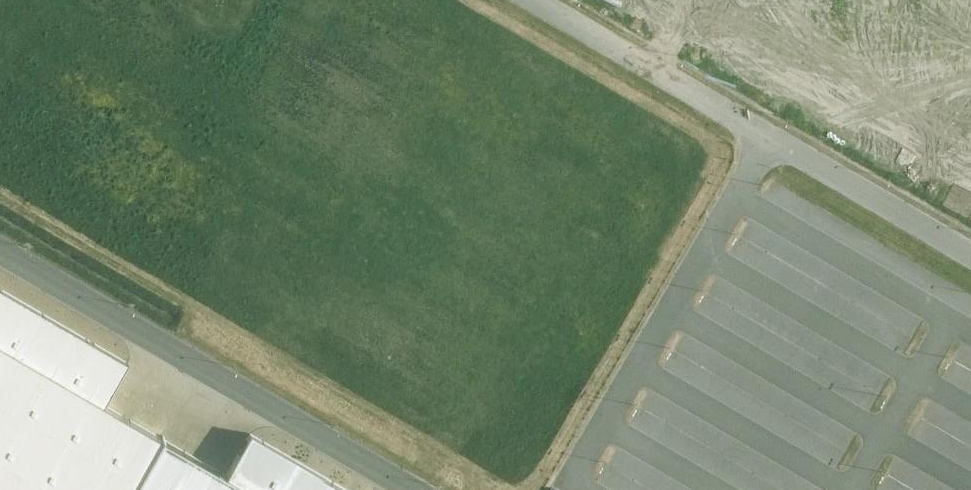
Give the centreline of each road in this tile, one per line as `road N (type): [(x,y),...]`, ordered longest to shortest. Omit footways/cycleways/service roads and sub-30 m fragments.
road 1 (residential): [(528,0),(970,256)]
road 2 (residential): [(411,489),(0,248)]

